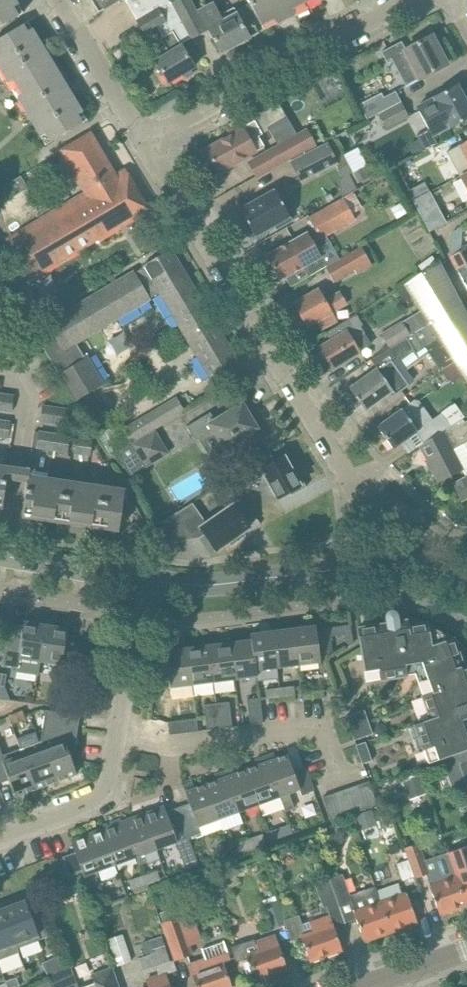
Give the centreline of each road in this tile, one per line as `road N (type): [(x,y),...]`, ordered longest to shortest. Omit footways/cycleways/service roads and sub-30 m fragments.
road 1 (residential): [(144,143),(351,479),(390,563)]
road 2 (residential): [(144,143),(408,0)]
road 3 (residential): [(119,736),(170,746),(322,726),(333,773)]
road 4 (secondary): [(390,563),(208,586),(146,580)]
road 5 (residential): [(0,832),(106,793),(119,736)]
road 6 (residential): [(56,0),(144,143)]
road 7 (residential): [(119,736),(146,580)]
road 8 (secondary): [(146,580),(0,555)]

